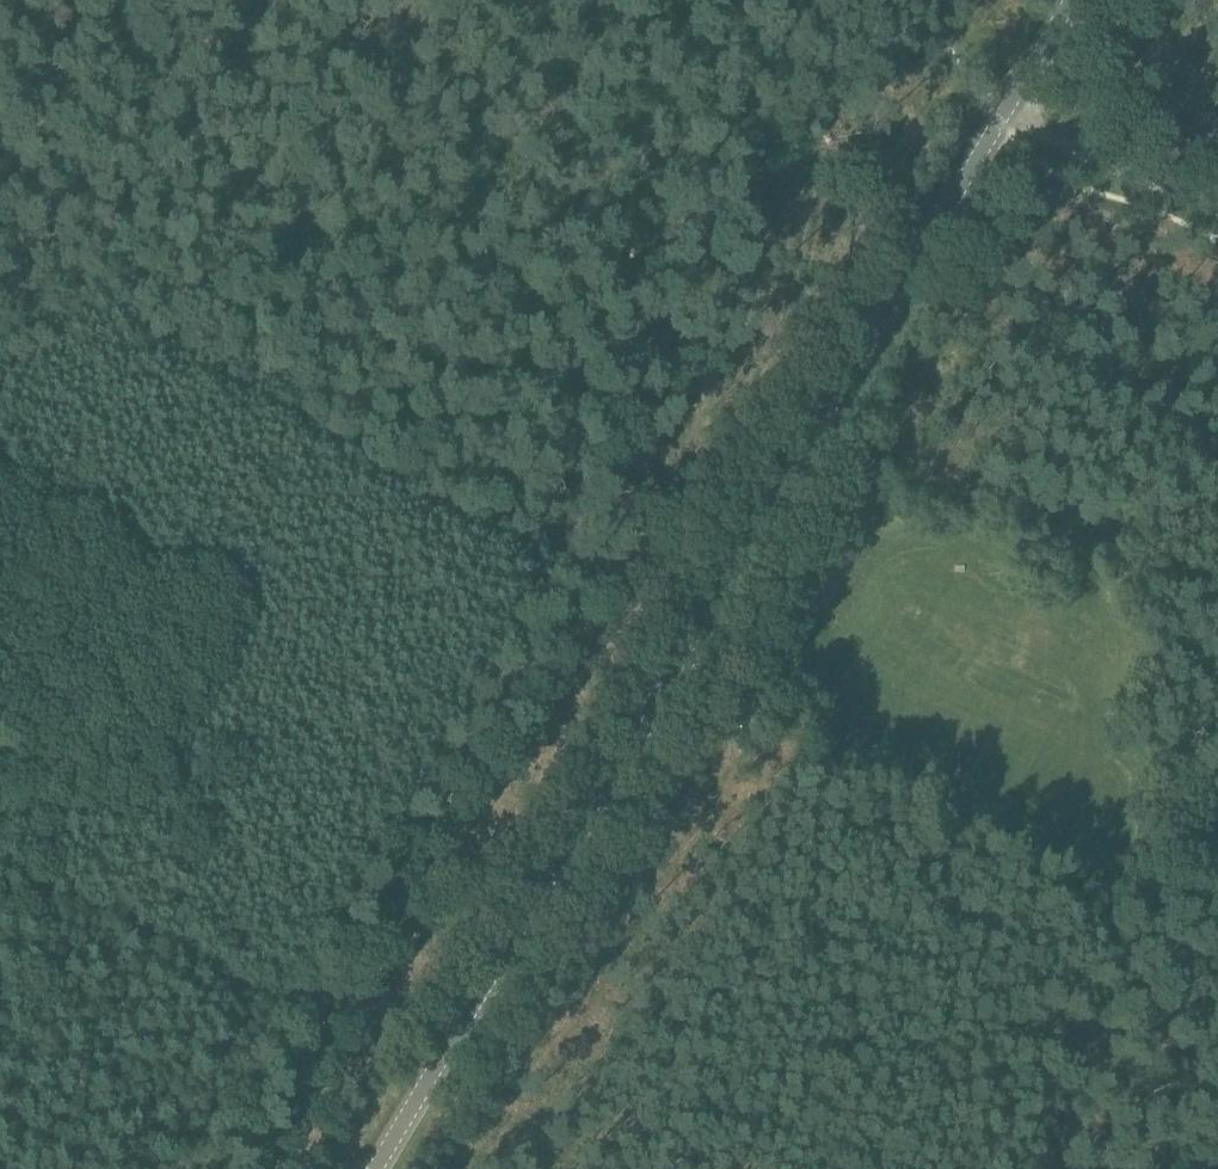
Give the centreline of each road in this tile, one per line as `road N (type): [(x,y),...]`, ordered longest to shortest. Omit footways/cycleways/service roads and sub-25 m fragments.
road 1 (tertiary): [(380,1168),(1069,0)]
road 2 (track): [(785,483),(839,516),(837,539),(755,674),(729,675),(685,652)]
road 3 (track): [(1013,93),(1217,191)]

